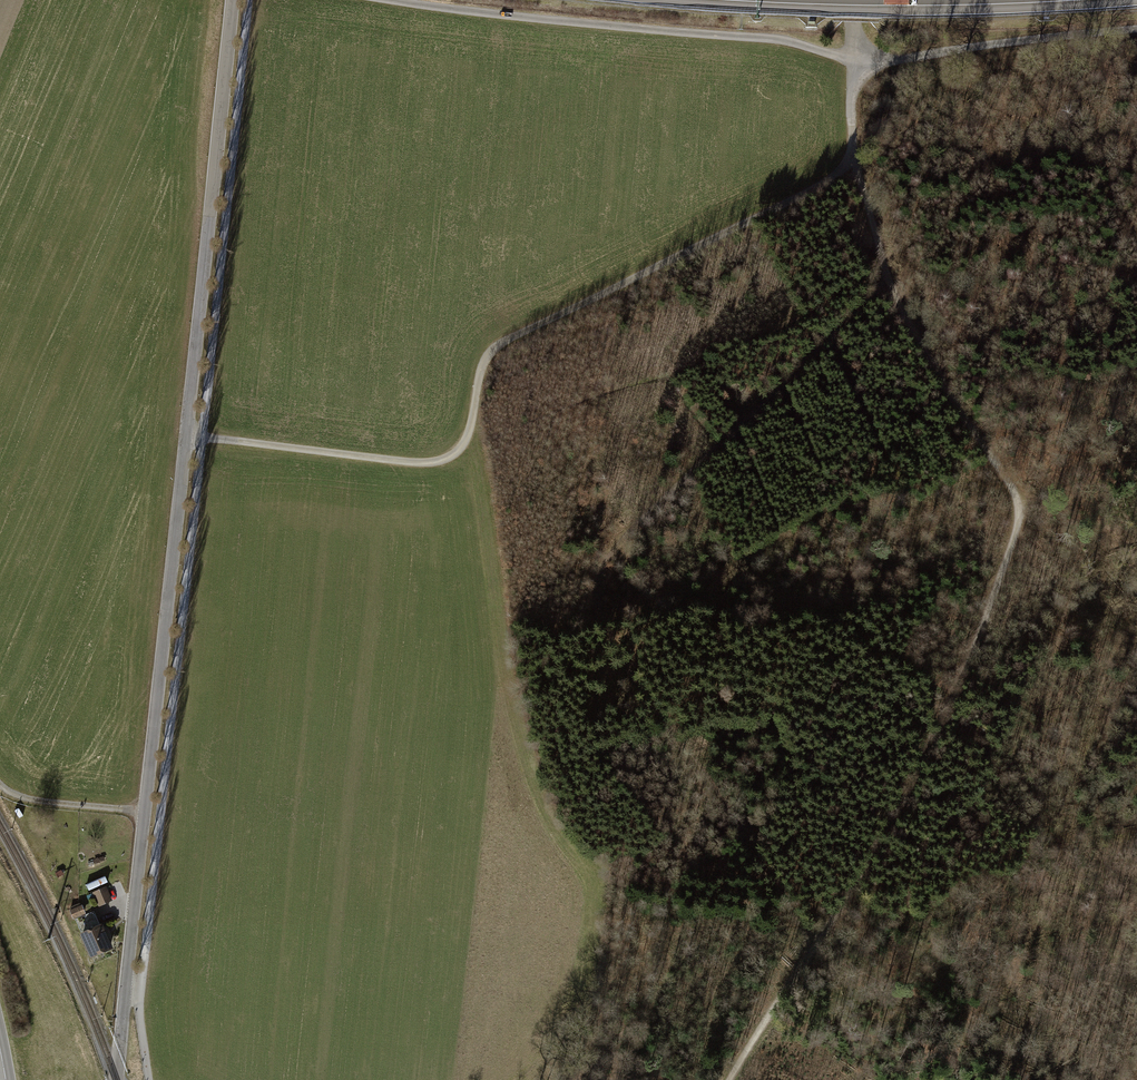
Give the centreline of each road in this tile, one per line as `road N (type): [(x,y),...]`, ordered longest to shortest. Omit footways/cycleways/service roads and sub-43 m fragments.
road 1 (track): [(737,1079),(931,753),(968,673),(1020,511),(890,282),(854,144),(854,0)]
road 2 (tertiary): [(116,1079),(233,0)]
road 3 (track): [(890,282),(627,533),(597,588),(614,662),(817,944)]
road 4 (track): [(186,436),(411,463),(444,459),(463,448),(486,360),(502,345),(857,166)]
road 5 (track): [(1136,30),(868,59),(773,39),(391,0)]
road 6 (track): [(0,785),(29,799),(145,812)]

